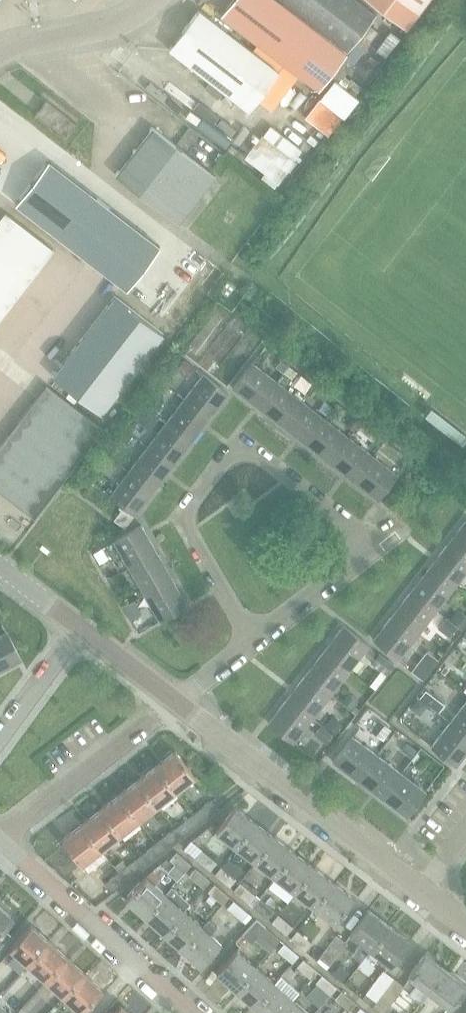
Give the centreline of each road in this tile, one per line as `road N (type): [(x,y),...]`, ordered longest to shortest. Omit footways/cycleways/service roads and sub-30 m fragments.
road 1 (residential): [(372,543),(261,454),(242,450),(226,459),(187,507),(185,520),(251,640)]
road 2 (tertiary): [(422,889),(174,700)]
road 3 (residential): [(192,1012),(2,840)]
road 4 (residential): [(2,840),(174,700)]
road 5 (unclassified): [(0,54),(110,27),(153,0)]
road 6 (residential): [(251,640),(372,543)]
road 7 (residential): [(0,734),(80,627)]

